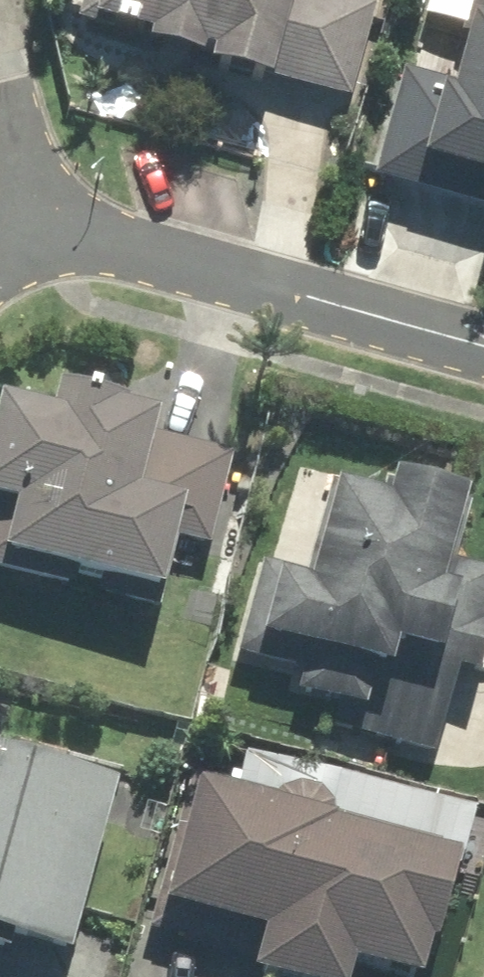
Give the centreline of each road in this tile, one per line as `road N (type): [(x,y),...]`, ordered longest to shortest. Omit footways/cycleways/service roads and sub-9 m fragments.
road 1 (residential): [(41,226),(483,344)]
road 2 (residential): [(8,94),(41,226)]

